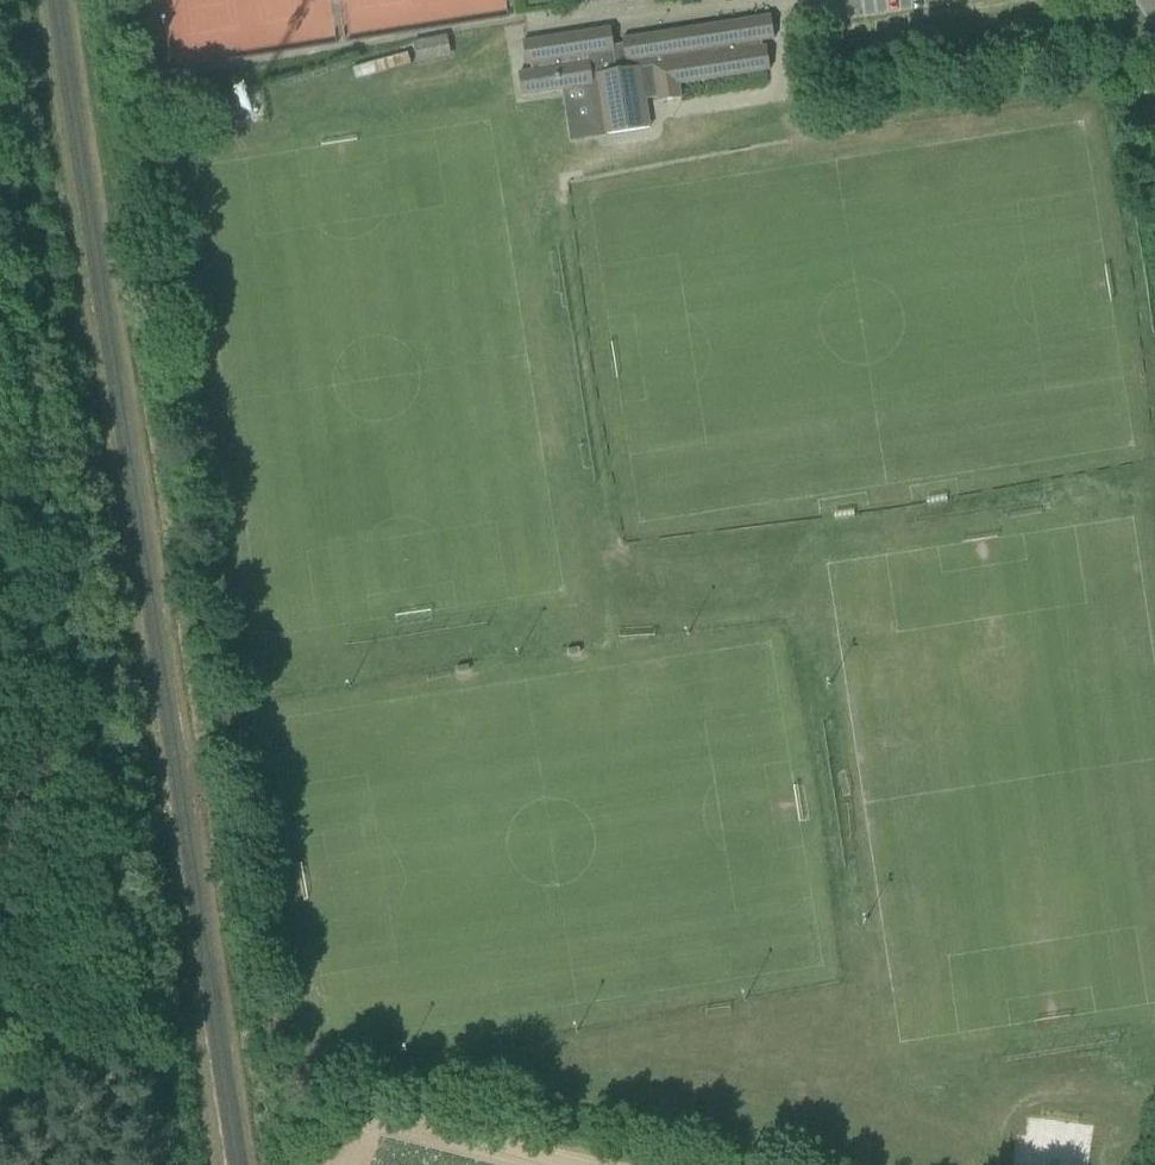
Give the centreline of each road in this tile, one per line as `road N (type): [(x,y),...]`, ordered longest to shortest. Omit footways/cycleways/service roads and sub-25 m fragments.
road 1 (track): [(0,1085),(29,1101),(138,1087),(151,1164)]

